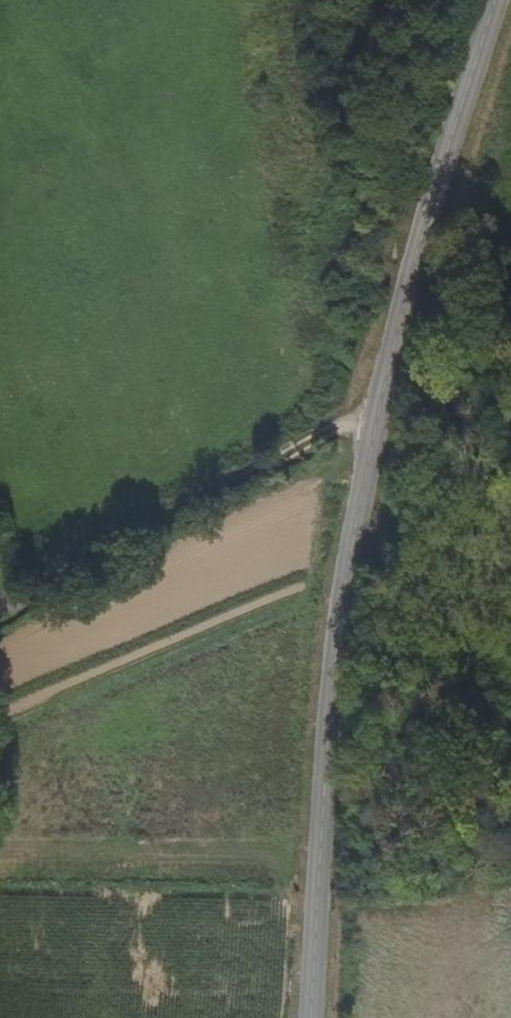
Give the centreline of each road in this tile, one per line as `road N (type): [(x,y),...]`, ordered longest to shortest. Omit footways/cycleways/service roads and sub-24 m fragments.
road 1 (tertiary): [(310,1017),(341,616),(375,419),(418,251),(497,0)]
road 2 (track): [(375,419),(354,420),(0,600)]

